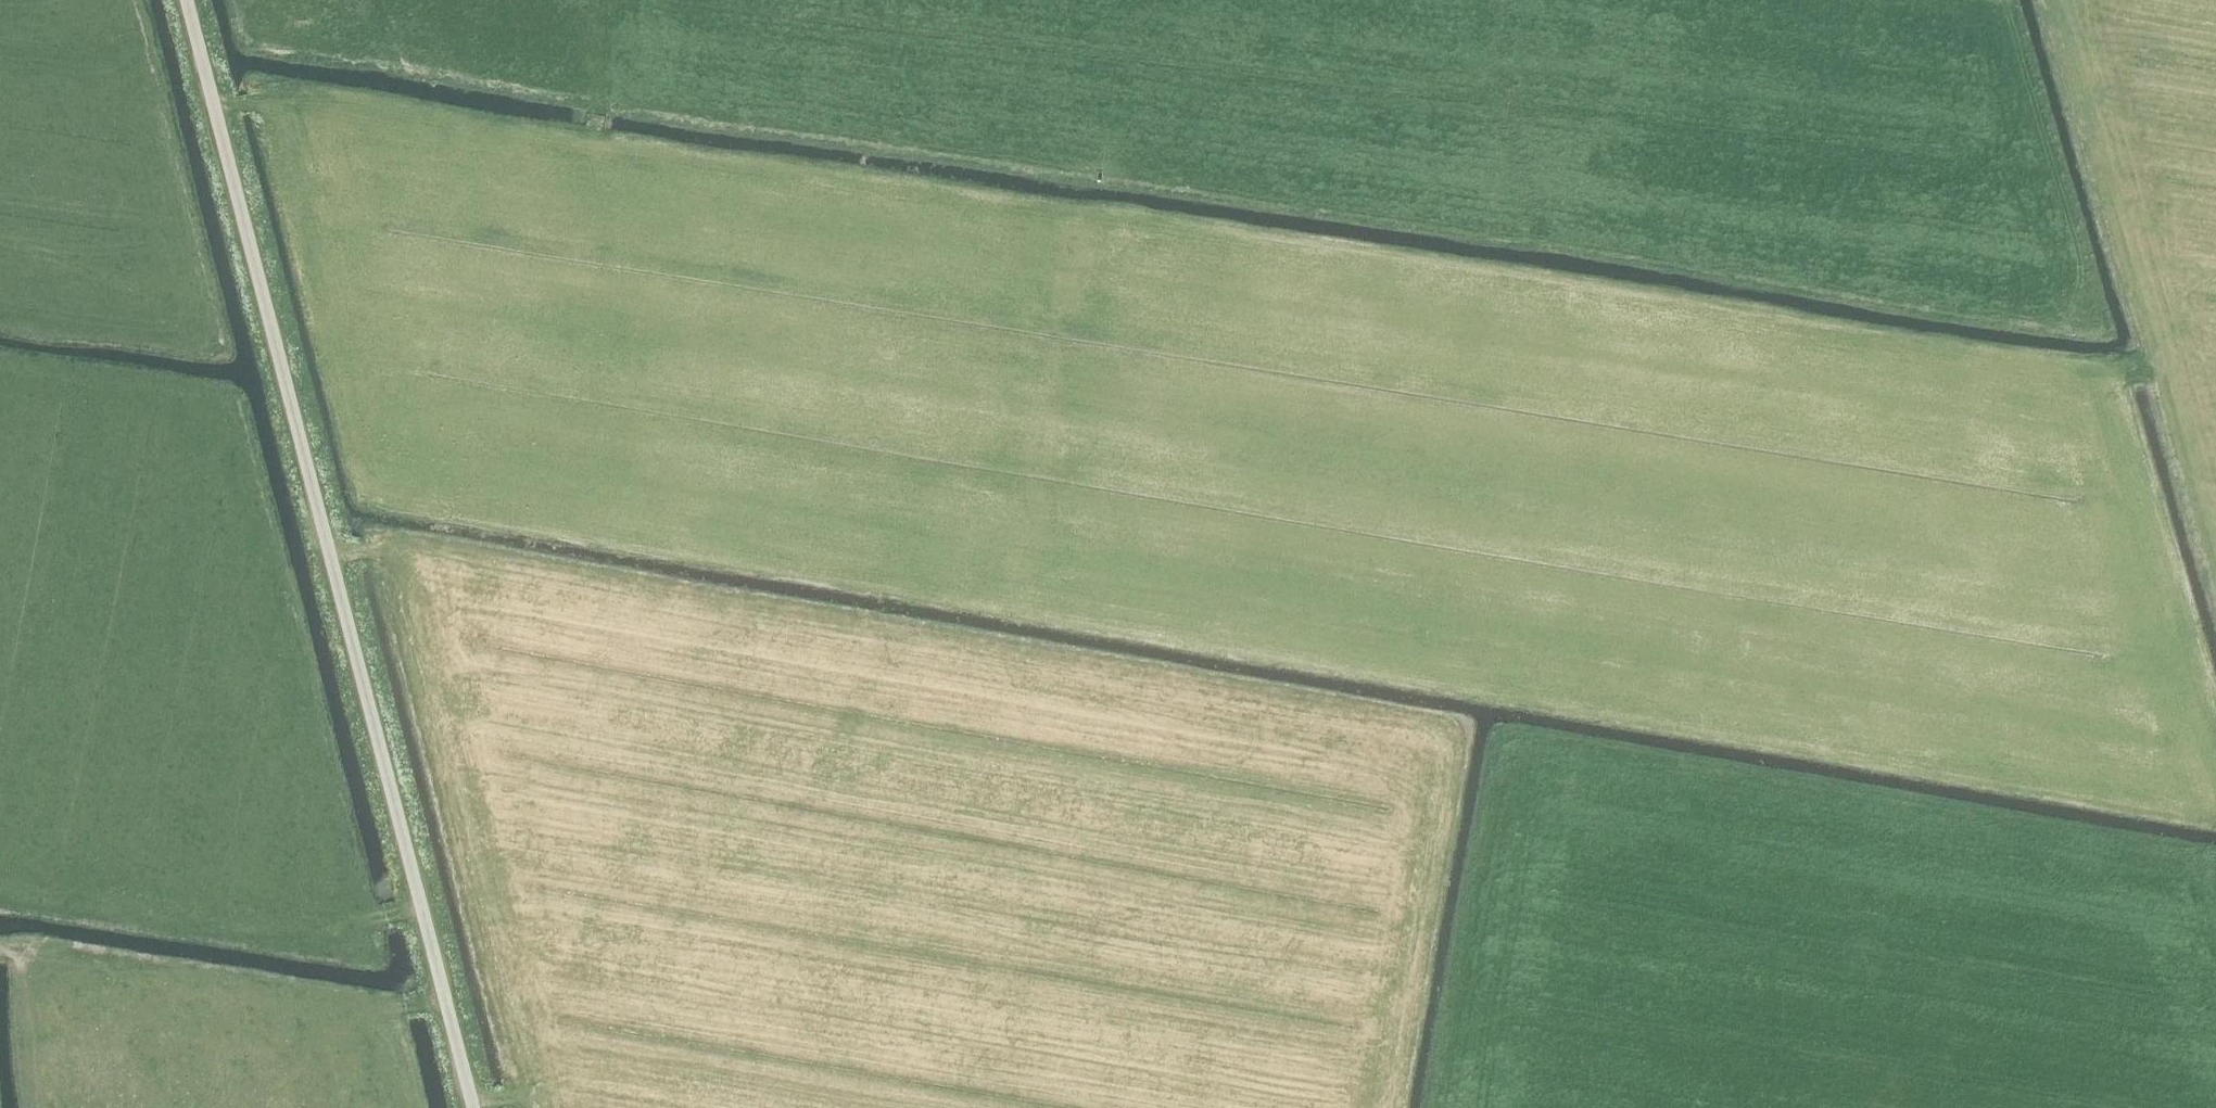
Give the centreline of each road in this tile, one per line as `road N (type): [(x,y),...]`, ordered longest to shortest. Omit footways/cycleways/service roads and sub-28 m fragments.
road 1 (unclassified): [(469,1107),(186,0)]

